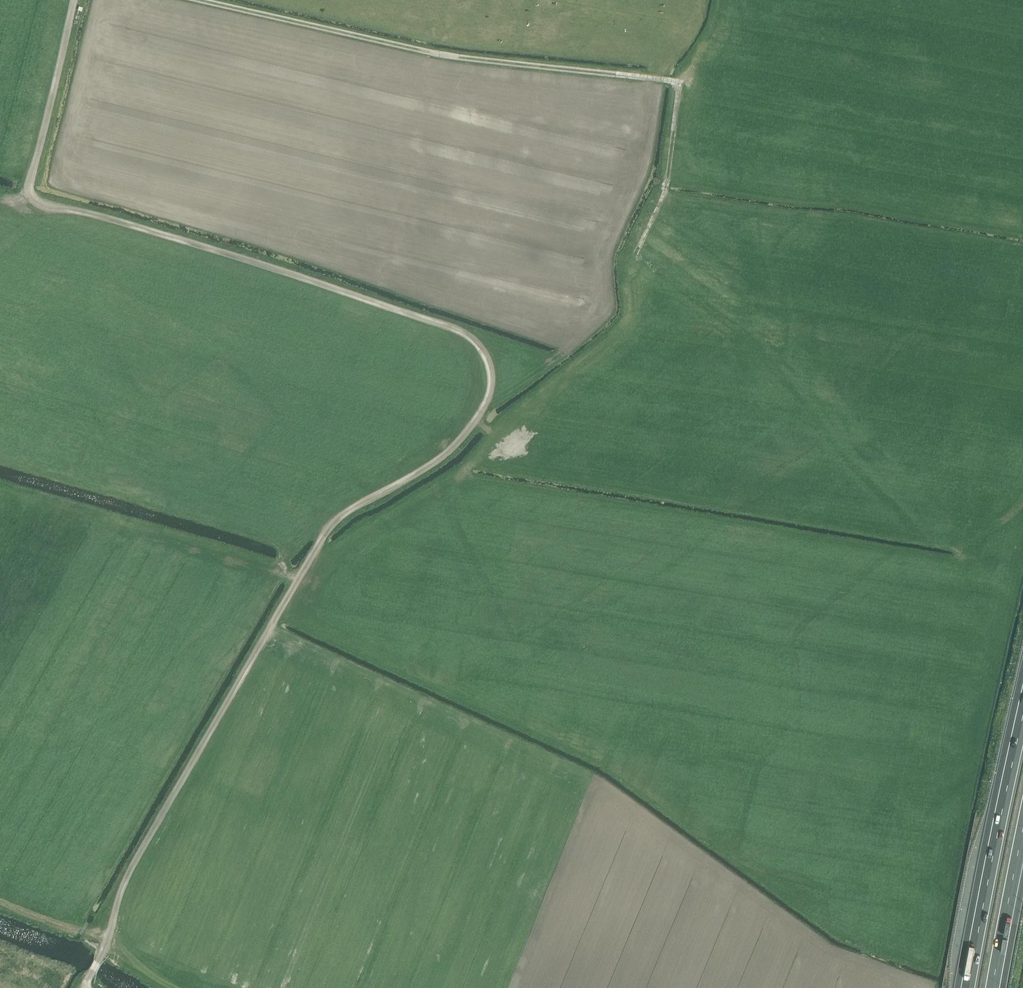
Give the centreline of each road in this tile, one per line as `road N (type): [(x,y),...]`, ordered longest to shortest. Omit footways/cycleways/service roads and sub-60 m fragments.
road 1 (track): [(502,435),(635,310),(631,263),(666,188),(678,90),(672,83),(439,54),(199,0)]
road 2 (track): [(463,473),(502,435),(473,421),(490,390),(489,363),(470,336),(34,199),(29,186),(76,0)]
road 3 (track): [(473,421),(443,456),(332,522),(113,905),(105,947),(0,903)]
road 4 (motorway): [(1022,697),(964,987)]
road 5 (track): [(672,83),(844,0)]
road 6 (motorway): [(997,987),(1022,851)]
road 7 (track): [(173,987),(105,947),(89,987)]

